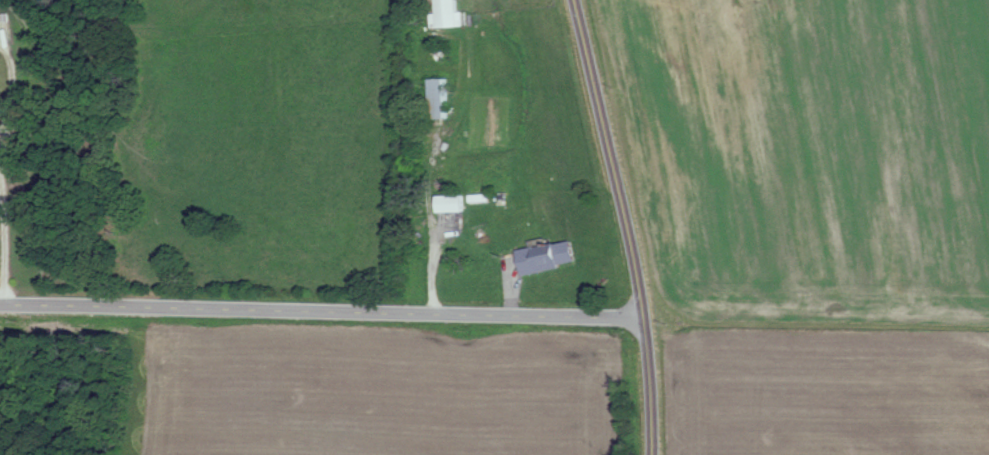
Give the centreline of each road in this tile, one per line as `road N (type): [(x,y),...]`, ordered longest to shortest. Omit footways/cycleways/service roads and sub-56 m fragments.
road 1 (residential): [(645,320),(0,305)]
road 2 (secondary): [(657,454),(648,310),(578,0)]
road 3 (residential): [(9,305),(0,146)]

